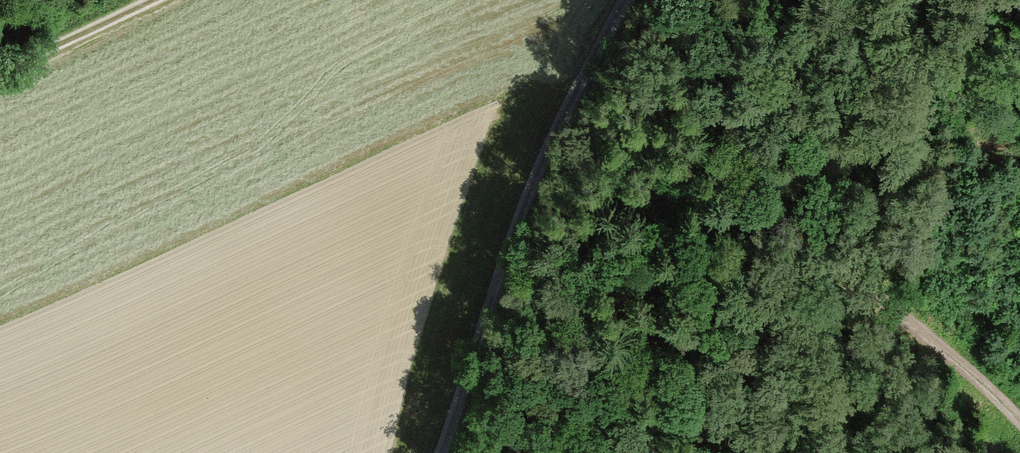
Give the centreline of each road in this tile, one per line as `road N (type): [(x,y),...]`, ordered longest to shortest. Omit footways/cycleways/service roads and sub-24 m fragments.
road 1 (track): [(1019,421),(861,285),(808,222),(670,0)]
road 2 (track): [(625,0),(537,176),(441,452)]
road 3 (track): [(156,0),(0,71)]

